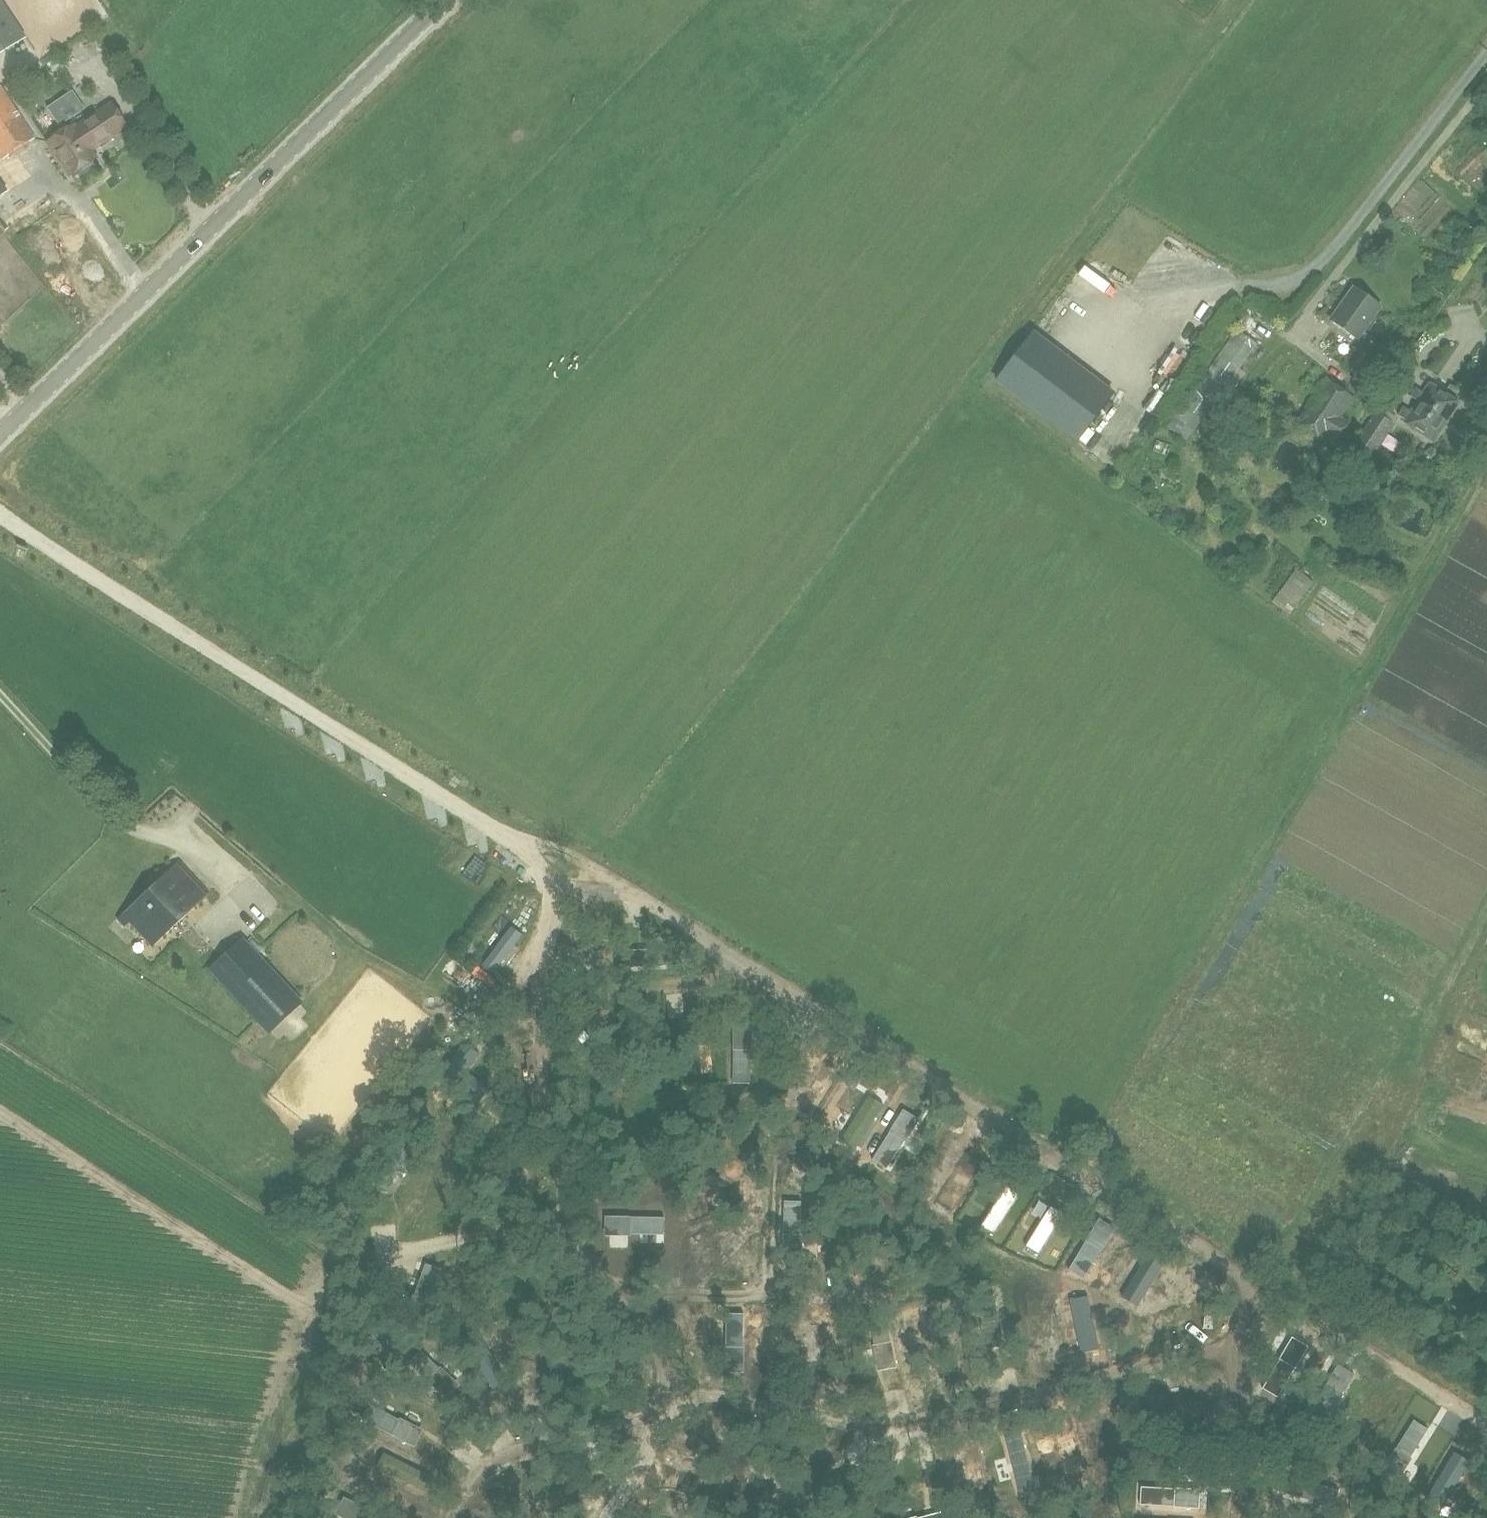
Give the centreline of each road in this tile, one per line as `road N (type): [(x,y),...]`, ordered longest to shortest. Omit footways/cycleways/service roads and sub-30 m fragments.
road 1 (tertiary): [(0,435),(444,0)]

